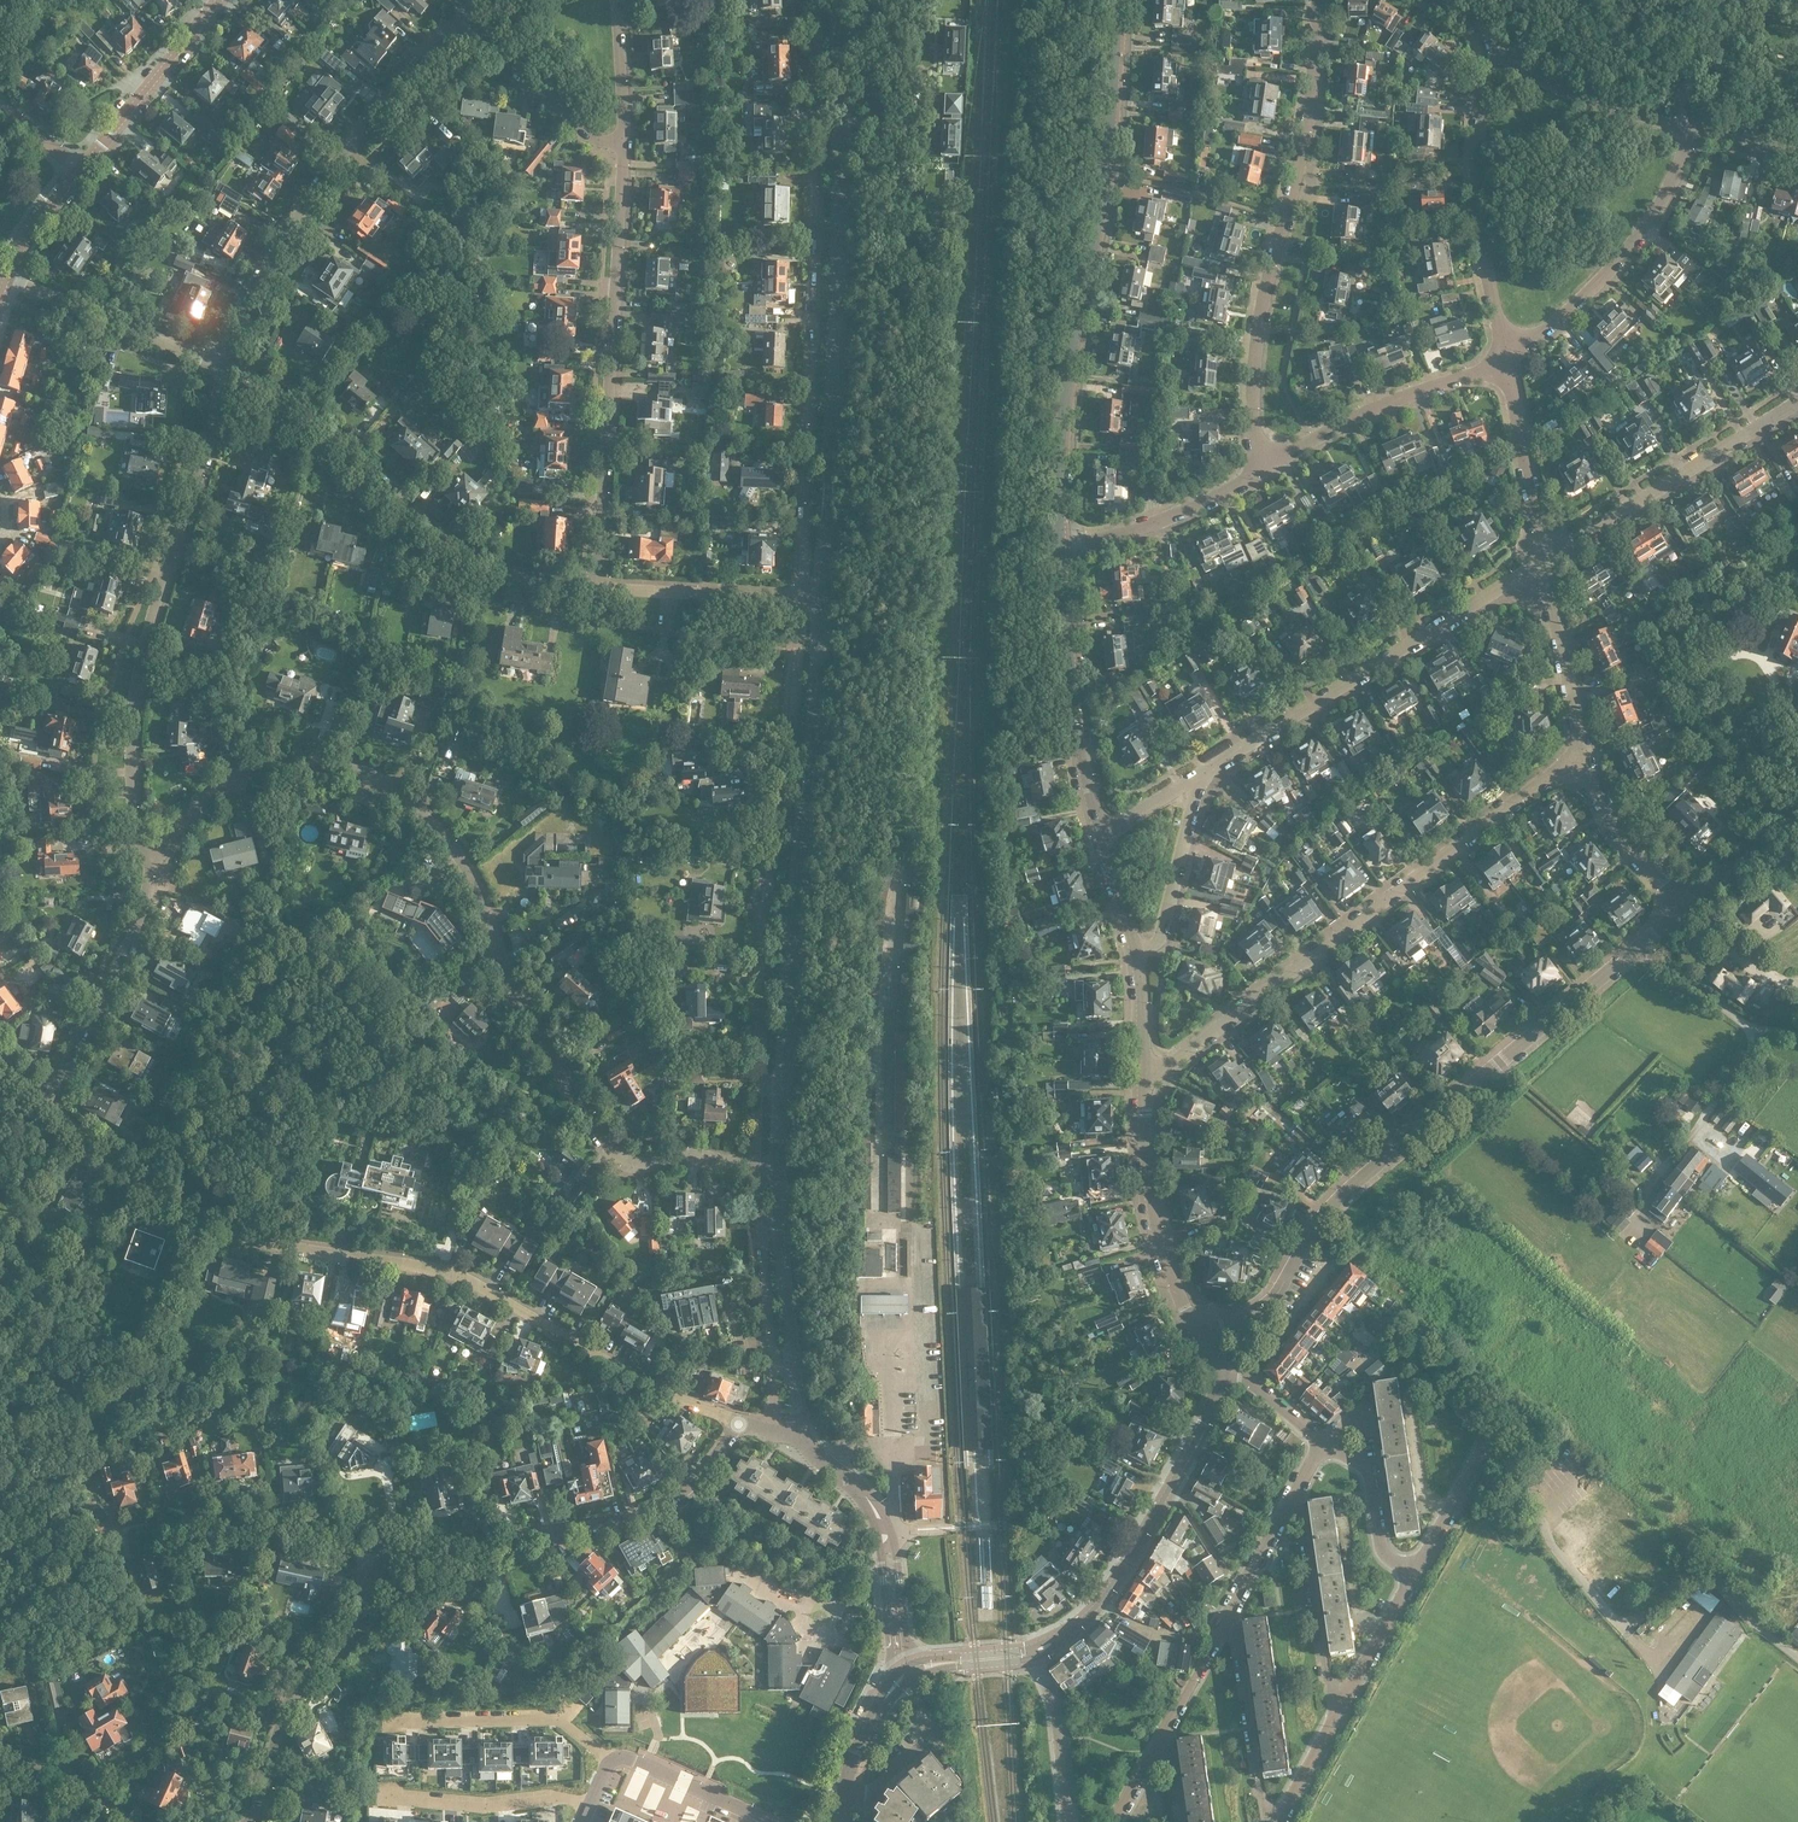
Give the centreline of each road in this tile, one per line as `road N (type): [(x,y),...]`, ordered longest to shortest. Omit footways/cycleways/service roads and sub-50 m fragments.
road 1 (residential): [(777,1170),(693,1158),(637,1165),(604,1142),(508,978),(479,888),(447,836),(410,794),(368,770),(276,760),(237,778),(174,835),(153,872)]
road 2 (residential): [(740,1423),(644,1382),(477,1285),(426,1266),(254,1238),(196,1214),(115,1164),(48,1095)]
road 3 (residential): [(816,0),(821,184),(803,599)]
road 4 (tertiary): [(822,599),(840,193),(837,0)]
road 5 (tertiary): [(1200,1335),(1262,1308),(1292,1280),(1322,1216),(1639,947)]
road 6 (tertiary): [(1061,549),(1061,431),(1103,190),(1118,0)]
road 7 (residential): [(1144,1076),(1169,1066),(1544,780),(1588,761)]
road 8 (residential): [(153,872),(137,830),(135,706),(146,642),(195,493),(220,357)]
road 9 (residential): [(803,599),(759,974),(764,1084),(782,1090)]
road 10 (tertiary): [(782,1090),(822,599)]
road 11 (residential): [(1268,468),(1255,427),(1308,0)]
road 12 (unclassified): [(1797,1656),(1692,1577),(1630,1628),(1621,1627),(1552,1547),(1533,1495),(1487,1437)]
road 13 (residential): [(597,585),(537,578),(468,551),(330,431),(220,357)]
road 14 (residential): [(597,585),(622,151)]
road 15 (residential): [(220,357),(272,247),(460,19)]
road 16 (residential): [(1193,779),(1542,562)]
road 17 (residential): [(379,1566),(393,1556),(643,1515),(693,1483),(740,1423)]
road 18 (tertiary): [(1033,1653),(1100,1603),(1202,1428),(1217,1378)]
road 19 (residential): [(1505,358),(1478,178),(1477,112),(1491,43)]
road 20 (residential): [(1505,358),(1621,262),(1673,189),(1694,127)]
road 21 (residential): [(1542,562),(1797,403)]
road 22 (residential): [(250,1821),(285,1709),(350,1632),(379,1566)]
road 23 (tertiary): [(1101,830),(1074,716),(1061,549)]
road 24 (residential): [(113,1535),(143,1526),(306,1529),(379,1566)]
road 25 (tertiary): [(1200,1335),(1160,1240),(1144,1076)]
road 26 (residential): [(1268,468),(1371,410),(1505,358)]
road 27 (residential): [(48,1095),(134,934),(153,872)]
road 28 (residential): [(384,1722),(554,1718),(613,1757)]
road 29 (residential): [(220,357),(7,279)]
road 30 (residential): [(1061,549),(1160,521),(1268,468)]
road 31 (residential): [(1694,127),(1585,95),(1491,43)]
road 32 (residential): [(1294,1496),(1301,1504),(1326,1675),(1343,1702)]
road 33 (residential): [(377,1795),(498,1804),(591,1794)]
road 34 (residential): [(622,151),(594,145),(460,19)]
road 35 (tertiary): [(84,163),(219,0)]
road 36 (residential): [(1542,562),(1505,358)]
road 37 (residential): [(1223,1626),(1239,1640),(1263,1801),(1274,1821)]
road 38 (residential): [(803,599),(597,585)]
road 39 (residential): [(1588,761),(1542,562)]
road 40 (residential): [(1137,956),(1161,937),(1193,779)]
road 41 (unclassified): [(1797,1039),(1751,1027),(1639,947)]
road 42 (residential): [(778,1211),(760,1230),(775,1365),(792,1371)]
road 43 (residential): [(1683,908),(1612,824),(1588,761)]
road 44 (residential): [(1068,1821),(1052,1695),(1033,1653)]
road 45 (residential): [(613,1757),(770,1821)]
road 46 (residential): [(1487,1437),(1418,1362),(1370,1357),(1361,1365)]
road 47 (tertiary): [(778,1211),(792,1371)]
road 48 (residential): [(1414,1572),(1487,1437)]
road 49 (residential): [(622,151),(616,0)]
road 50 (tertiary): [(1683,908),(1797,812)]
road 51 (residential): [(1343,1702),(1414,1572)]
road 52 (residential): [(1223,1626),(1294,1496)]
road 53 (residential): [(0,1765),(37,1766),(76,1782),(127,1821)]
road 54 (tertiary): [(7,279),(84,163)]
road 55 (tertiary): [(883,1532),(893,1652),(902,1667)]
road 56 (residential): [(1277,1821),(1343,1702)]
road 57 (tertiary): [(916,1661),(906,1639),(896,1554),(883,1532)]
road 58 (tertiary): [(883,1532),(866,1498),(800,1431)]
road 59 (residential): [(1159,1741),(1223,1626)]
road 60 (tertiary): [(1137,956),(1101,830)]
road 61 (residential): [(1324,1443),(1247,1380),(1217,1378)]
road 62 (track): [(1688,916),(1754,965),(1797,978)]
road 63 (tertiary): [(1144,1076),(1137,956)]
road 64 (unclassified): [(844,1795),(869,1791),(927,1743),(924,1724)]

